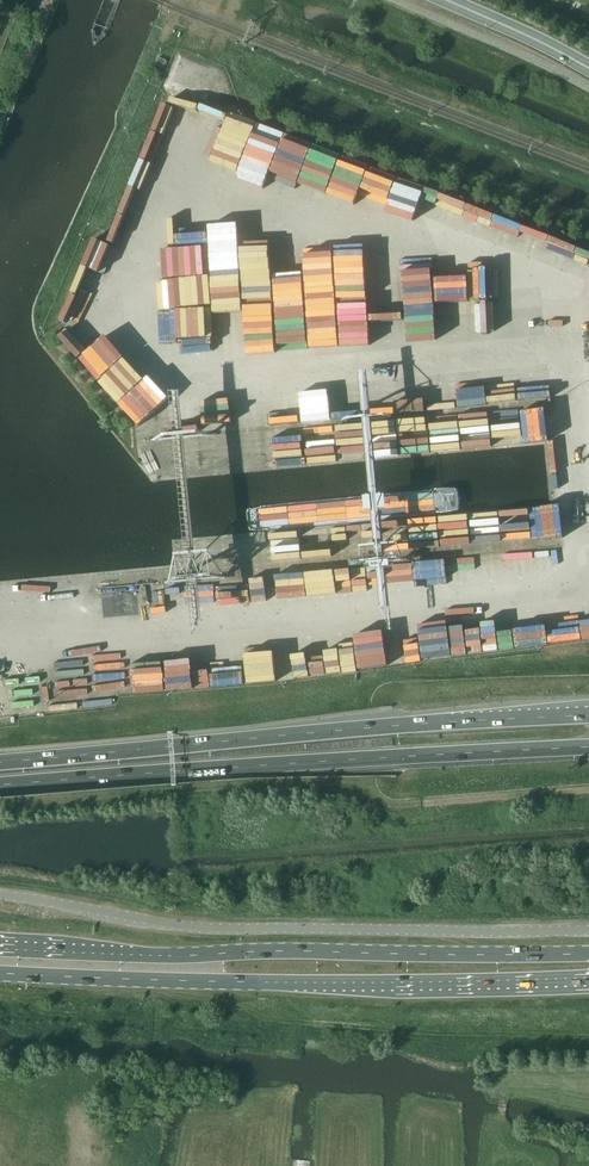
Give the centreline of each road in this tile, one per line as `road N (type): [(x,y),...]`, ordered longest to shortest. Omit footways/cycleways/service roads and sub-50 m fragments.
road 1 (unclassified): [(0,896),(215,932),(588,932)]
road 2 (trunk): [(588,715),(0,761)]
road 3 (trunk): [(0,786),(588,746)]
road 4 (primary): [(588,954),(154,954),(0,944)]
road 5 (primary): [(0,975),(300,983),(588,977)]
road 6 (secondary): [(588,69),(446,0)]

